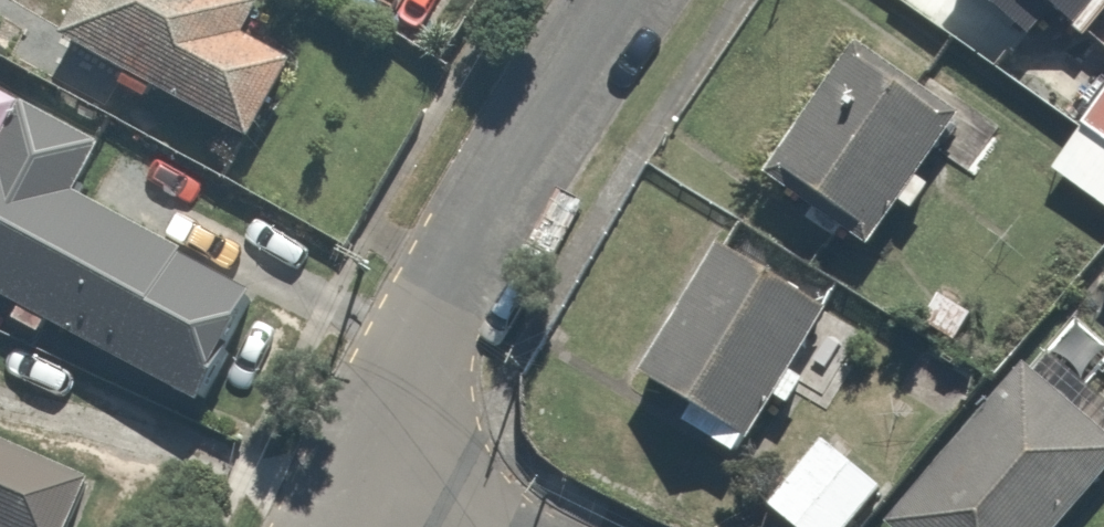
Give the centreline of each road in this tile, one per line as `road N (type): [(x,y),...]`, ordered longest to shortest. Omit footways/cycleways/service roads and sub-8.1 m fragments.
road 1 (residential): [(348,476),(495,198),(622,0)]

